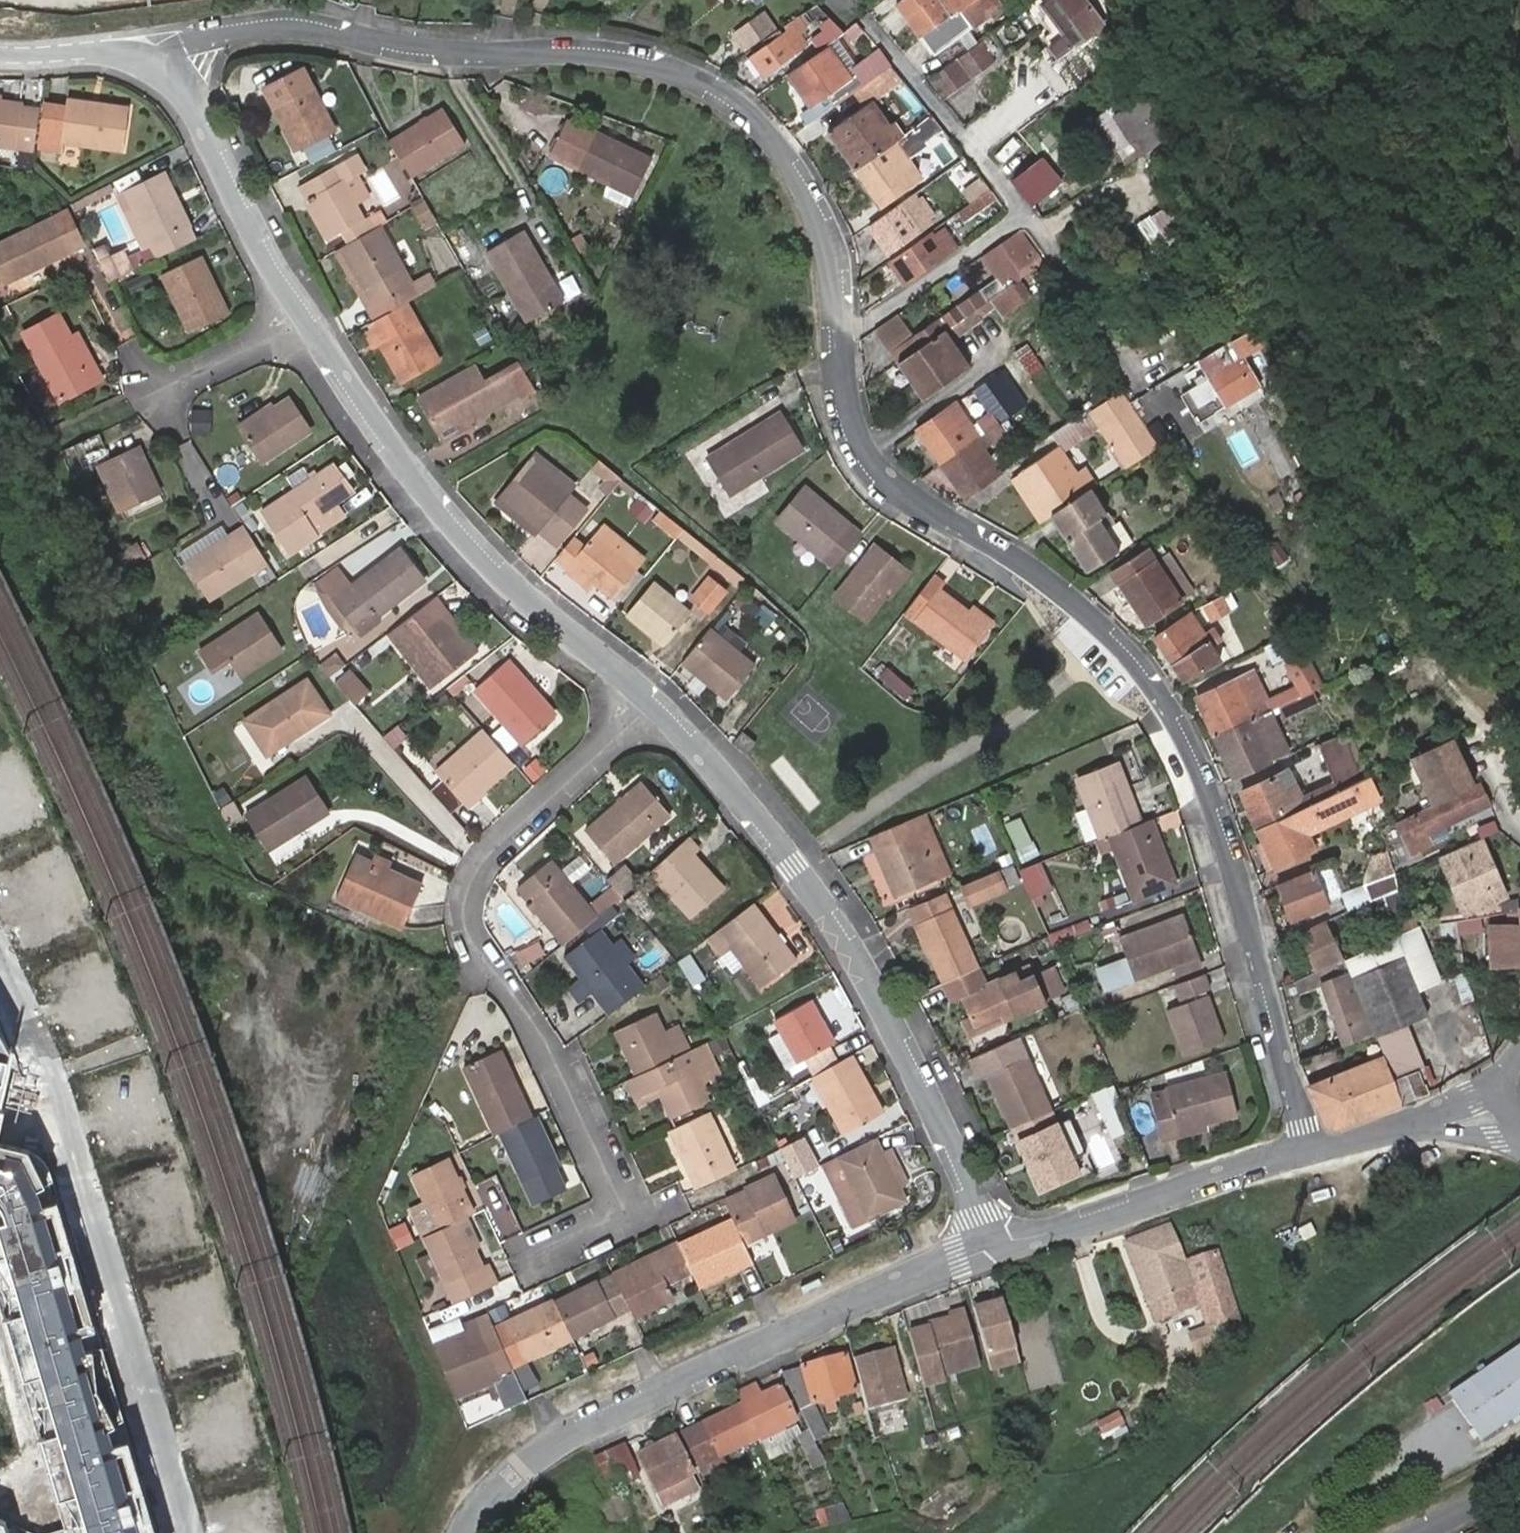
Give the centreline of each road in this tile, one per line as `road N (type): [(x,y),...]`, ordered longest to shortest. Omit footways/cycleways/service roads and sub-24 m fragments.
road 1 (residential): [(1309,1151),(1251,911),(1170,707),(1077,600),(993,542),(887,485),(848,433),(835,325)]
road 2 (residential): [(835,325),(831,256),(818,211),(792,164),(754,120),(671,69),(613,54),(427,53),(287,24),(158,45)]
road 3 (residential): [(651,699),(485,868),(470,904),(480,950),(548,1043),(627,1208),(537,1249)]
road 4 (residential): [(651,699),(727,780),(845,936),(944,1124),(988,1249)]
road 5 (residential): [(468,1532),(532,1460),(585,1426),(988,1249)]
road 6 (residential): [(180,1532),(83,1183),(0,978)]
road 7 (residential): [(308,318),(347,385),(513,587),(651,699)]
road 8 (residential): [(988,1249),(1309,1151)]
road 9 (residential): [(158,45),(308,318)]
road 10 (residential): [(835,325),(865,324),(1027,215)]
road 11 (residential): [(1357,1137),(1429,1129),(1519,1142)]
road 12 (residential): [(0,54),(158,45)]
road 13 (residential): [(1357,1137),(1503,1088)]
road 14 (residential): [(308,318),(171,386)]
road 15 (residential): [(1519,1471),(1414,1532)]

